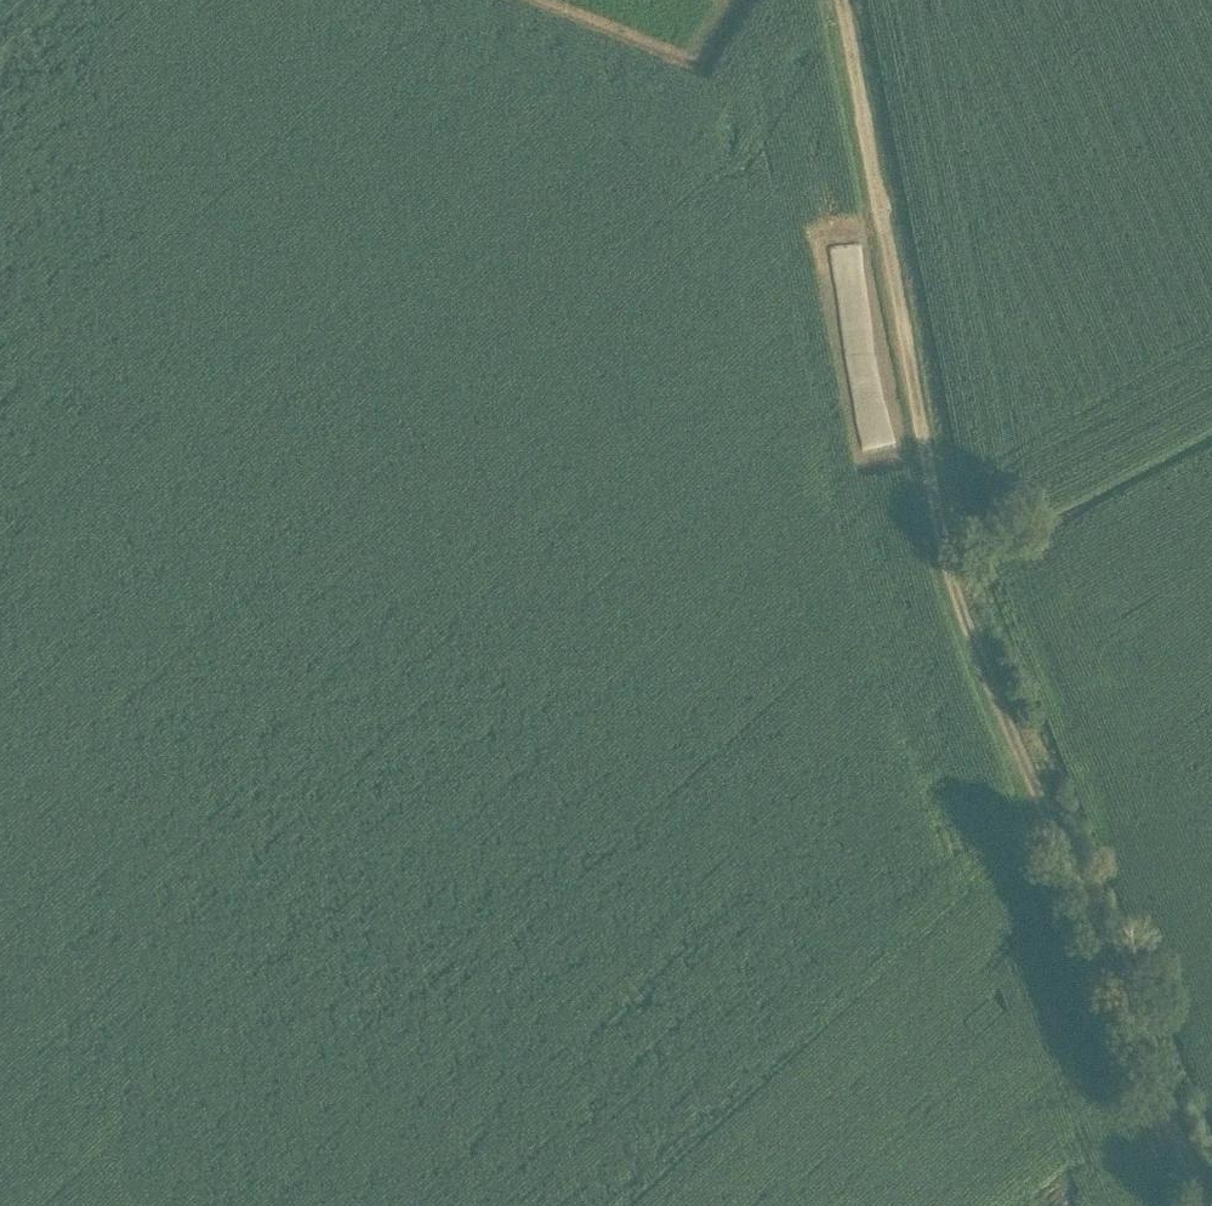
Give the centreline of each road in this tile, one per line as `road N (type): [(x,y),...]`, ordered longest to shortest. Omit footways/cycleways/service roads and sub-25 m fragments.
road 1 (track): [(1207,1205),(944,570),(864,175),(841,0)]

